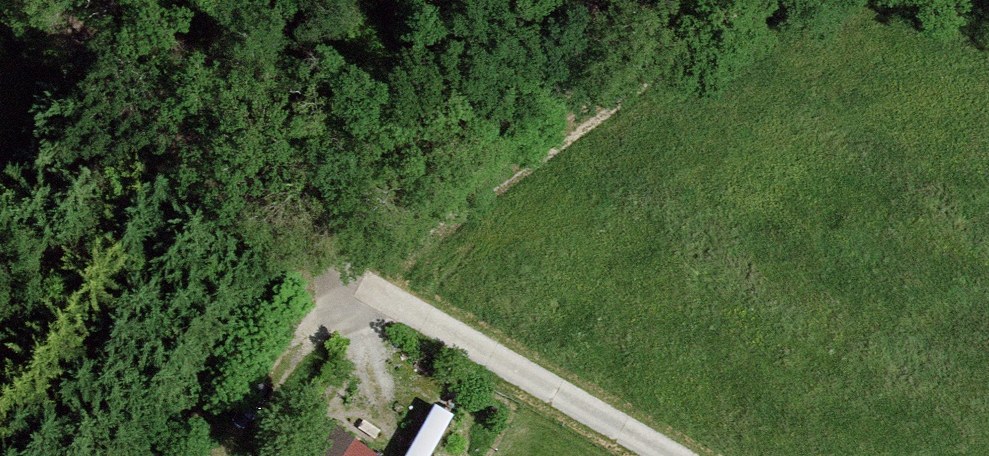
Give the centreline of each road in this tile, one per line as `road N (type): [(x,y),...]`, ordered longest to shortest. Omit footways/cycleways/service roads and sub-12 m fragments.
road 1 (track): [(754,0),(592,98),(350,276)]
road 2 (track): [(350,276),(36,0)]
road 3 (track): [(673,455),(350,276)]
road 4 (track): [(350,276),(216,455)]

